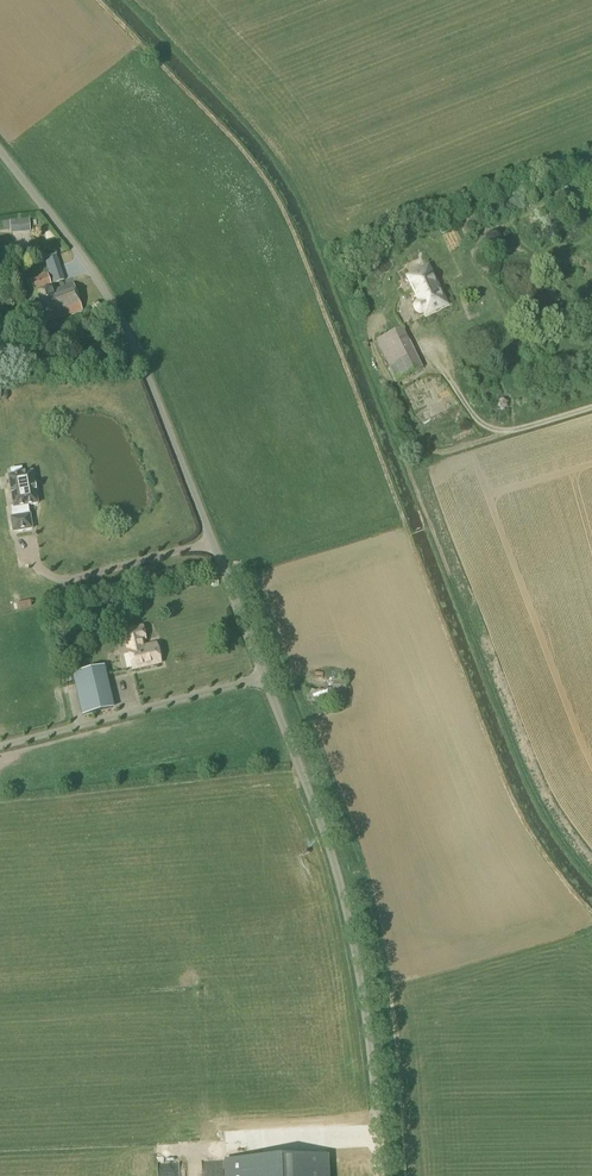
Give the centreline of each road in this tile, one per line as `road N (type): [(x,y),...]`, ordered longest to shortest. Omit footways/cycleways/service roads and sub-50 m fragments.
road 1 (unclassified): [(384,1175),(369,958),(320,786),(137,338),(95,264),(0,149)]

